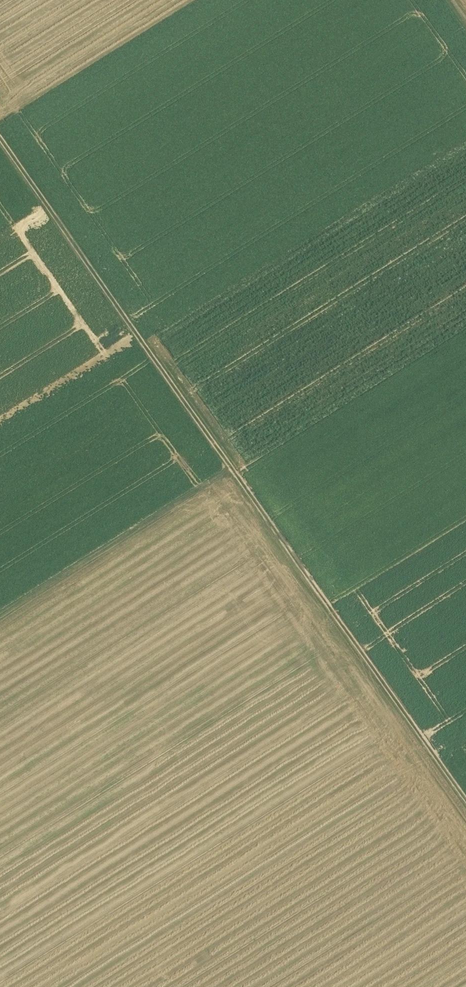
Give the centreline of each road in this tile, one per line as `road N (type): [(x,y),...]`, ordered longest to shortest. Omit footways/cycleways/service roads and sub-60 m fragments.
road 1 (track): [(0,141),(347,634)]
road 2 (track): [(231,468),(0,615)]
road 3 (track): [(465,804),(347,634)]

